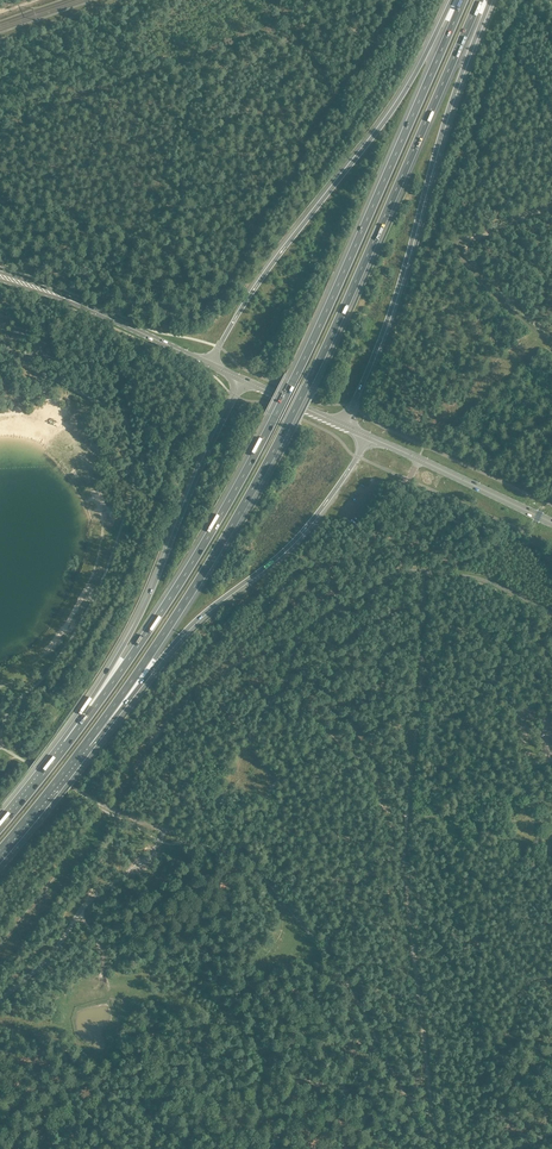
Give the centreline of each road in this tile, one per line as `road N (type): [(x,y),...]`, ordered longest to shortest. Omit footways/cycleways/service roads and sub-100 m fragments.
road 1 (motorway): [(463,0),(274,417),(180,581),(67,744)]
road 2 (motorway): [(86,744),(191,592),(288,424),(479,0)]
road 3 (unclassified): [(551,613),(492,583),(405,570),(304,629),(261,724),(198,765),(145,860),(84,907),(48,958),(0,999)]
road 4 (track): [(420,696),(403,862),(437,1148)]
road 5 (motorway): [(342,425),(386,324),(489,0)]
road 6 (motorway): [(453,0),(400,98),(262,278),(211,365)]
road 7 (motorway): [(86,744),(195,621),(290,545),(368,436)]
road 8 (motorway): [(242,379),(144,607),(67,744)]
road 9 (track): [(112,808),(162,726),(255,654),(345,645),(420,696)]
road 10 (track): [(240,855),(279,894),(356,1000),(425,1148)]
road 11 (track): [(551,207),(473,239),(465,252),(551,342)]
road 12 (primary): [(551,523),(368,436)]
road 13 (primary): [(211,365),(76,303)]
road 14 (motorway): [(0,849),(86,744)]
road 15 (track): [(423,570),(420,696)]
road 16 (track): [(0,42),(118,0)]

